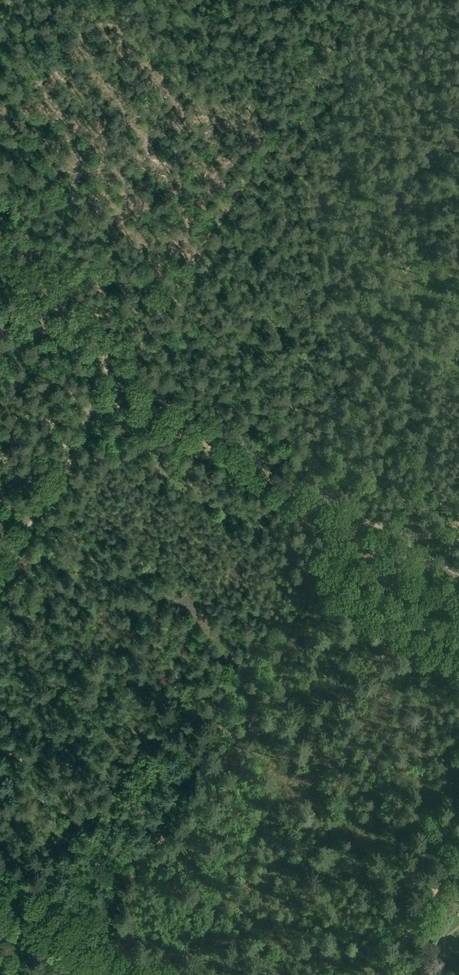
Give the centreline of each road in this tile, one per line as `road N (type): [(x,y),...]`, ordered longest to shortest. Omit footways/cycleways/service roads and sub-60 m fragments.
road 1 (track): [(458,573),(0,303)]
road 2 (track): [(86,948),(211,738),(209,724),(0,601)]
road 3 (track): [(132,974),(0,897)]
road 4 (track): [(386,974),(458,852)]

